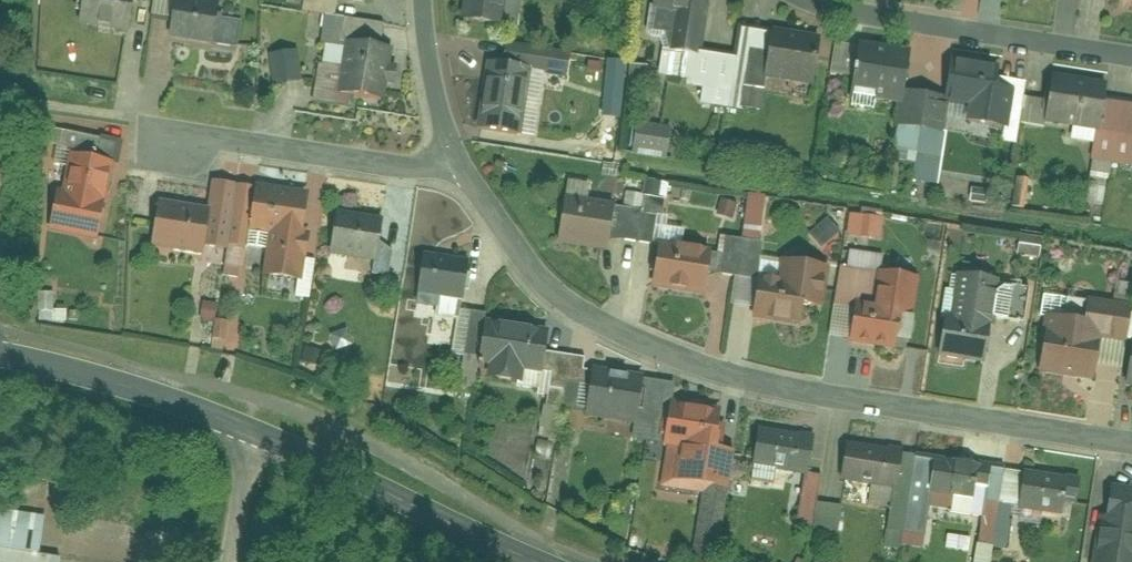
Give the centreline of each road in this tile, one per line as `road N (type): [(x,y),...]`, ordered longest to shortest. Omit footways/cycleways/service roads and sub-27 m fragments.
road 1 (residential): [(459,172),(508,245),(567,305),(649,353),(748,386),(1131,442)]
road 2 (tertiary): [(0,356),(112,380),(259,434),(544,561)]
road 3 (residential): [(1131,54),(824,12),(801,0)]
road 4 (residential): [(171,145),(221,136),(459,172)]
road 5 (residential): [(430,0),(459,172)]

